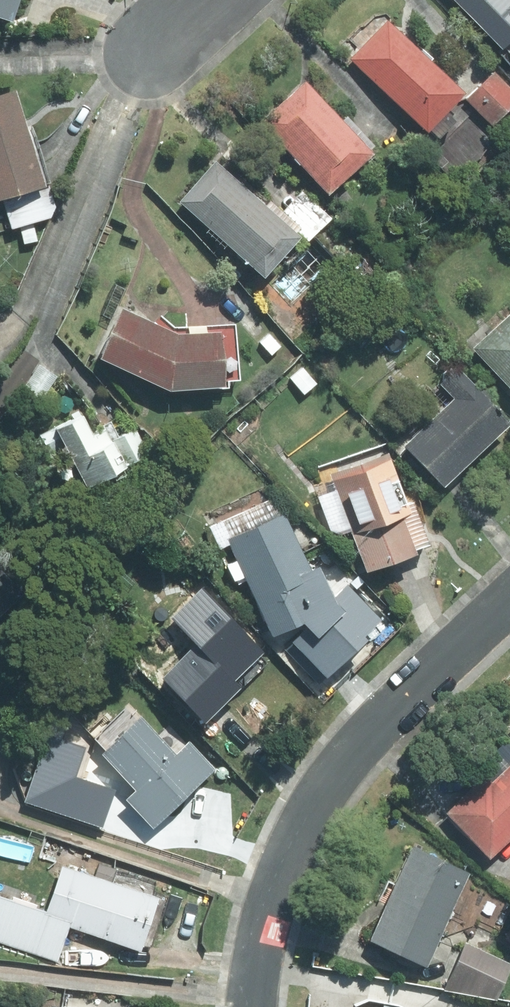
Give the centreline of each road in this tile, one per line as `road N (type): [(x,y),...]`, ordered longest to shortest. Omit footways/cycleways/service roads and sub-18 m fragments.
road 1 (residential): [(509,600),(364,738),(307,814),(275,893),(256,1006)]

